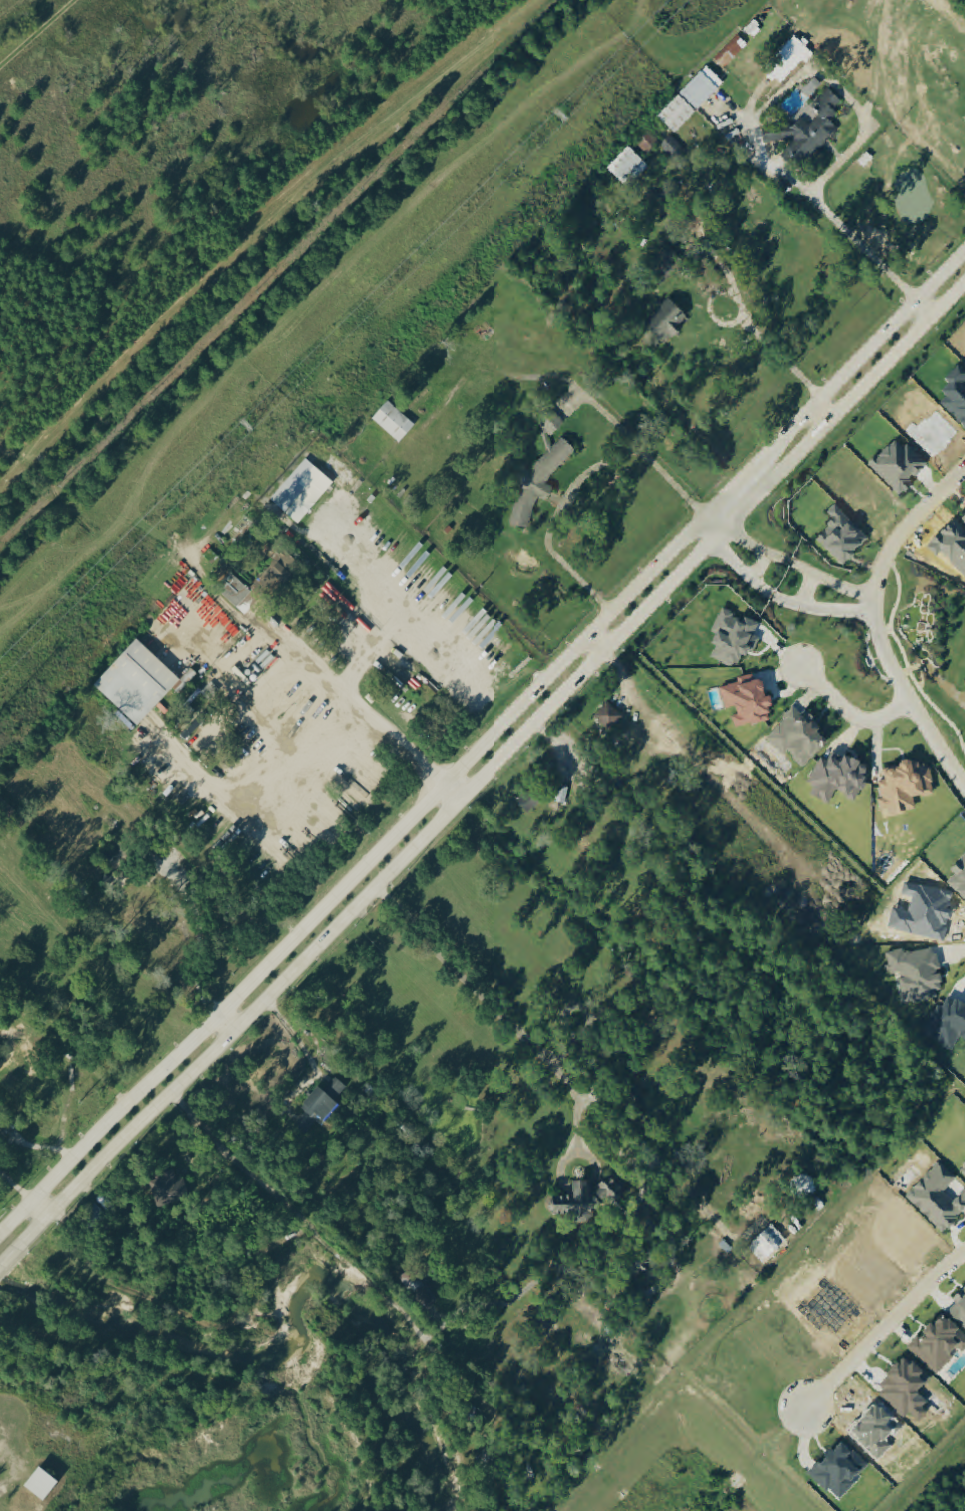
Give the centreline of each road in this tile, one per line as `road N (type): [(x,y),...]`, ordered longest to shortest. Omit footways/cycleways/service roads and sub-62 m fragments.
road 1 (secondary): [(16,1247),(964,285)]
road 2 (secondary): [(706,517),(0,1233)]
road 3 (track): [(0,482),(207,276),(531,0)]
road 4 (residential): [(171,1091),(398,1307),(495,1413)]
road 5 (track): [(0,647),(201,444),(236,465),(290,525)]
road 6 (secondary): [(964,253),(753,469)]
road 7 (residential): [(807,1410),(964,1255)]
road 8 (residential): [(706,517),(715,539),(768,594),(801,608),(876,611)]
road 9 (residential): [(877,603),(884,654),(964,787)]
road 10 (residential): [(878,595),(838,586),(706,517)]
road 11 (residential): [(964,471),(904,532),(880,575),(877,603)]
road 12 (residential): [(802,668),(861,720),(911,703)]

